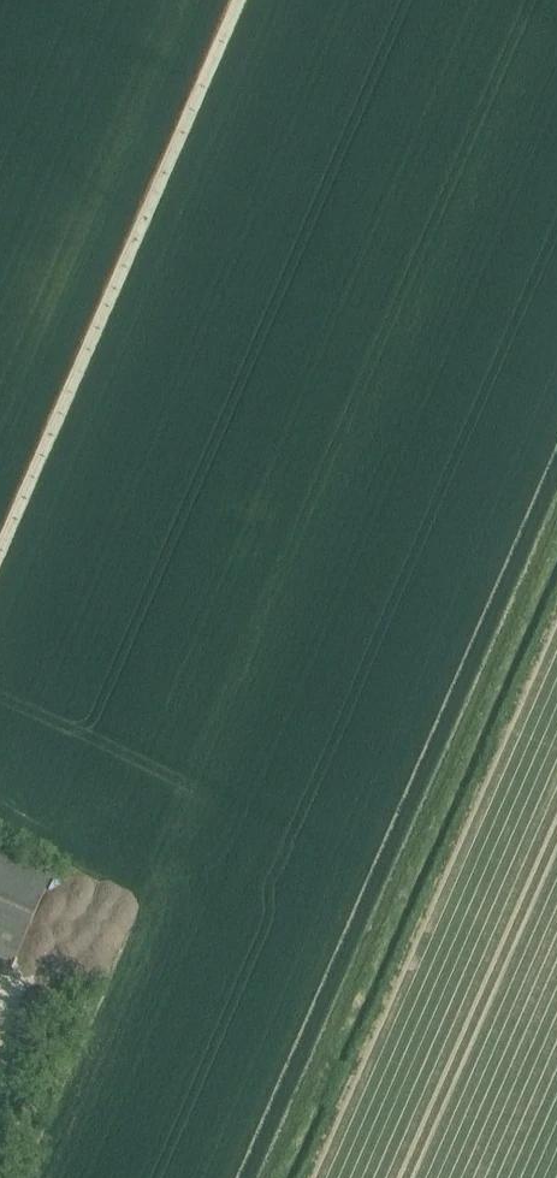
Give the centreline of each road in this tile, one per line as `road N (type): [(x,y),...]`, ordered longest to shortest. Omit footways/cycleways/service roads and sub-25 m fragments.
road 1 (track): [(0,555),(240,0)]

